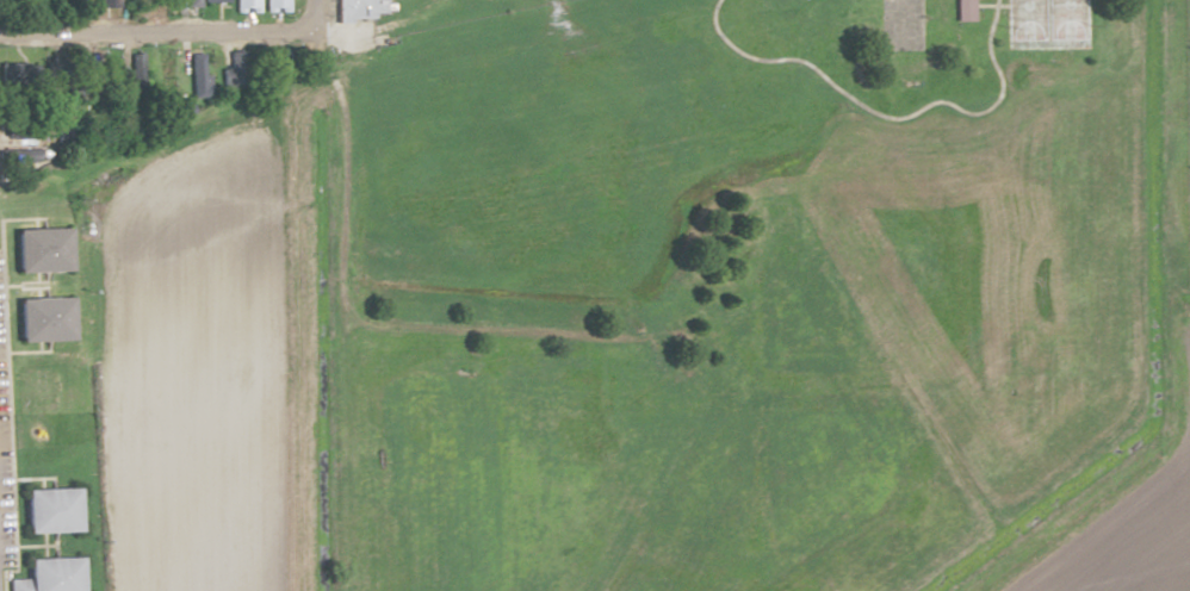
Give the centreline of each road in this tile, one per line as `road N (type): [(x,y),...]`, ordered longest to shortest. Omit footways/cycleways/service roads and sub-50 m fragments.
road 1 (residential): [(296,24),(324,87),(339,163),(335,274),(352,318),(370,325),(680,338),(754,379),(811,392),(937,384)]
road 2 (residential): [(0,37),(260,33),(296,24)]

